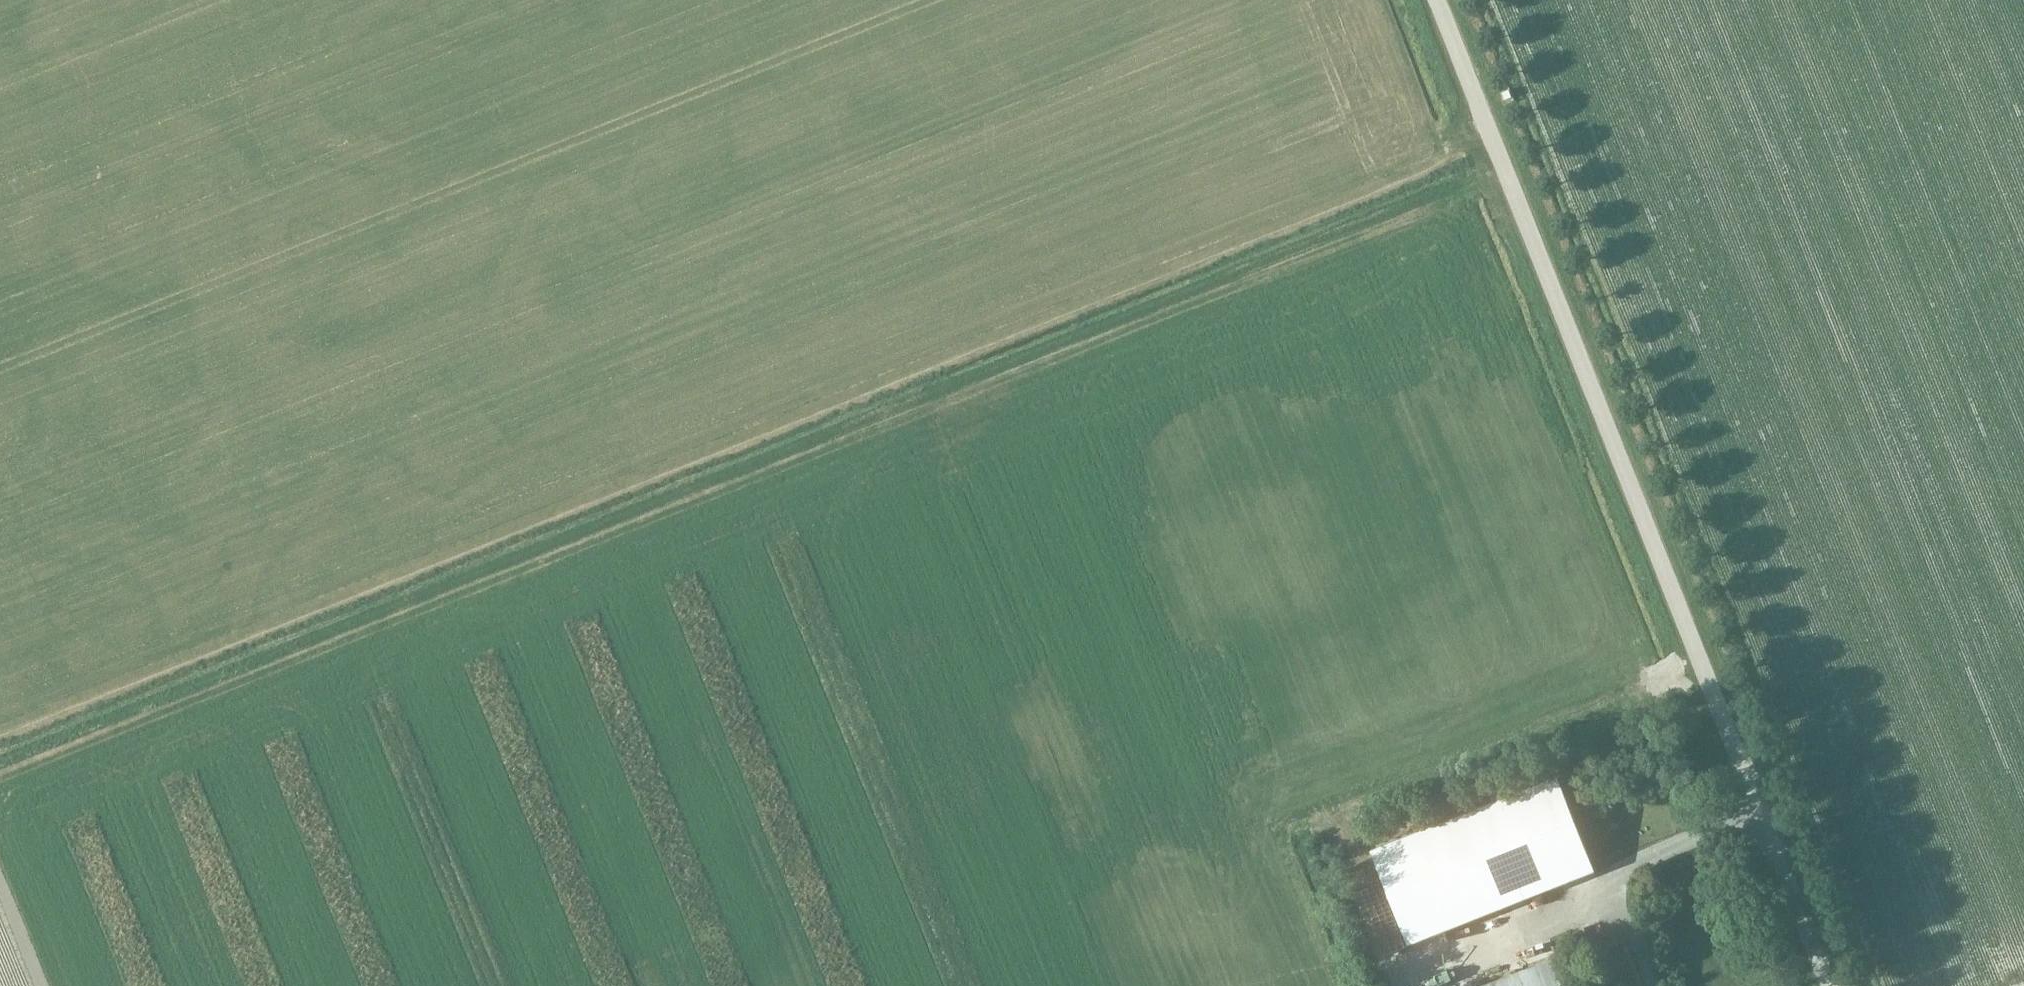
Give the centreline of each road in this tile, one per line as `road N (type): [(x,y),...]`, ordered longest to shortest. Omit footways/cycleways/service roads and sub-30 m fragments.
road 1 (unclassified): [(1828,985),(1436,0)]

